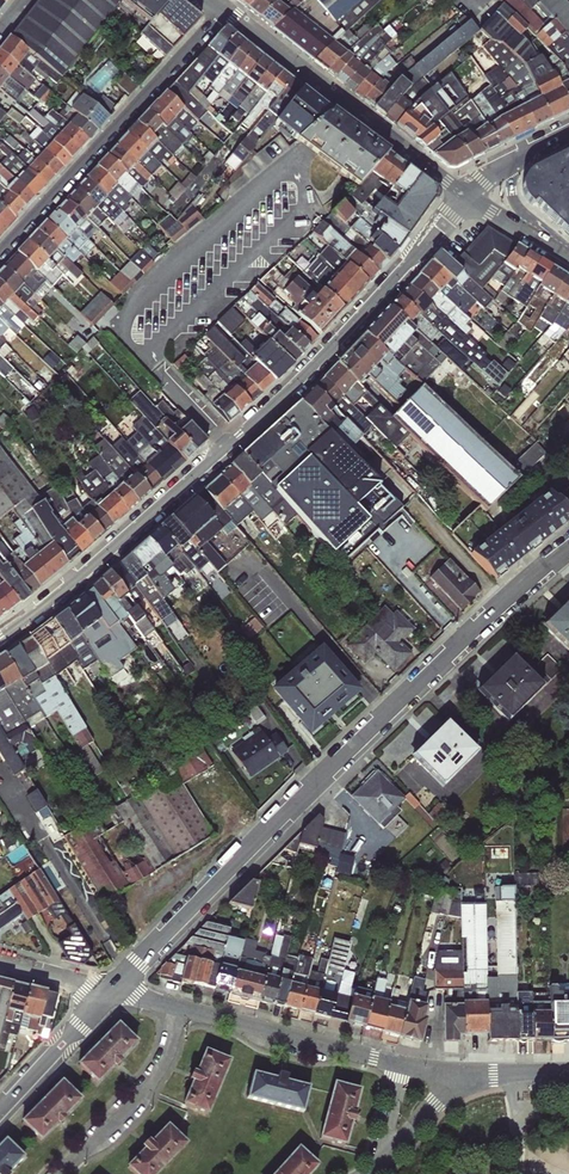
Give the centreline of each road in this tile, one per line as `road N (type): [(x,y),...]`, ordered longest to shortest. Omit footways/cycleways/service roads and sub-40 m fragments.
road 1 (residential): [(568,548),(539,568),(110,993)]
road 2 (tertiary): [(0,633),(226,446),(461,199)]
road 3 (residential): [(0,254),(224,10)]
road 4 (tertiary): [(224,10),(461,199)]
road 5 (residential): [(177,1009),(398,1066)]
road 6 (residential): [(58,1173),(149,1079),(177,1009)]
road 7 (residential): [(110,993),(0,1108)]
road 8 (residential): [(459,1079),(372,1173)]
road 9 (tertiary): [(461,199),(492,172),(568,132)]
road 10 (tertiary): [(461,199),(568,261)]

